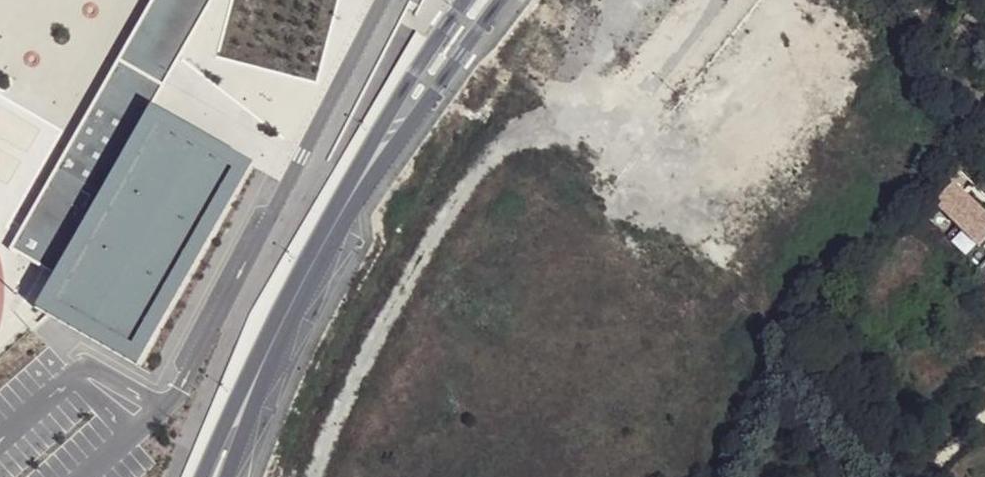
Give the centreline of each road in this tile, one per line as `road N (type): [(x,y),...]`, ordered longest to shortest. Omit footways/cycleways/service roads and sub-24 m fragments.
road 1 (secondary): [(347,207),(500,0)]
road 2 (secondary): [(467,0),(378,133),(347,207)]
road 3 (secondary): [(269,356),(347,207)]
road 4 (secondary): [(269,356),(244,383),(203,476)]
road 5 (secondary): [(230,476),(269,356)]

